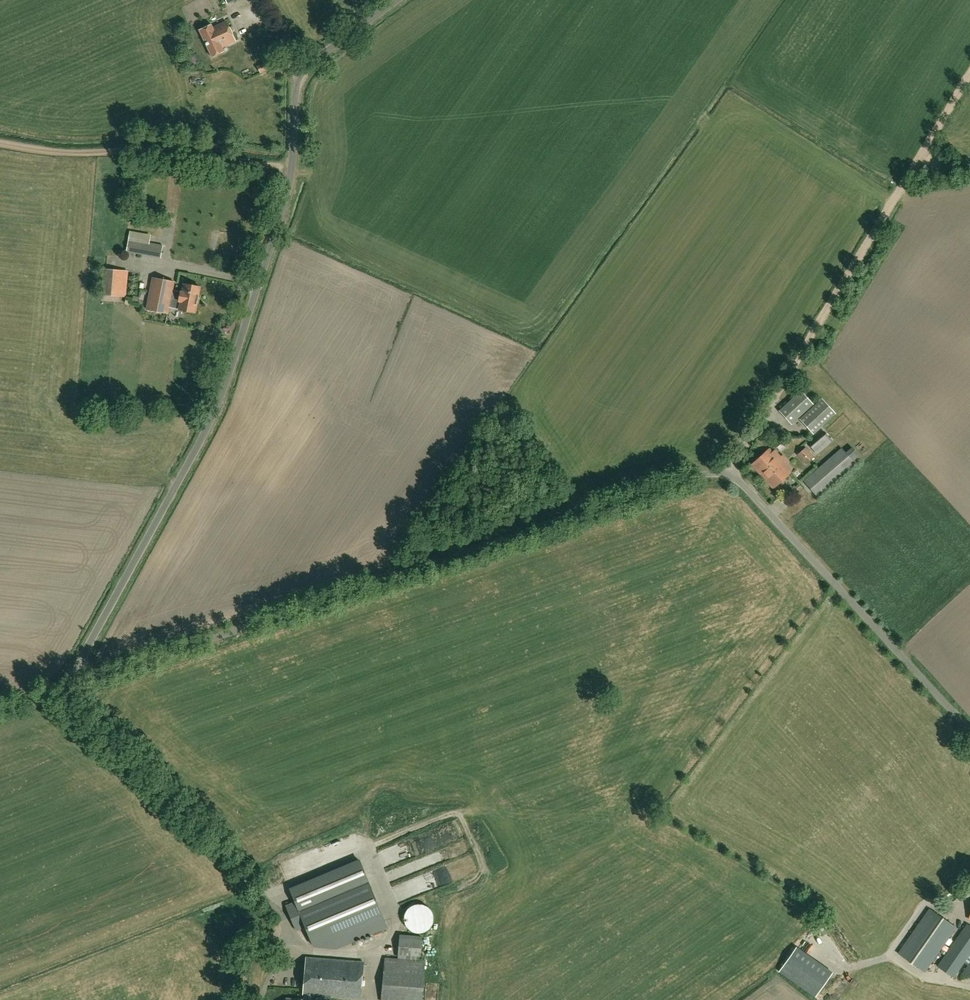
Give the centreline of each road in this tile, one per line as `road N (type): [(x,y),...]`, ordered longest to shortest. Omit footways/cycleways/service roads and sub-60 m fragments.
road 1 (unclassified): [(66,691),(224,392),(286,204),(300,76),(397,0)]
road 2 (unclassified): [(66,691),(489,542),(701,476),(729,476)]
road 3 (track): [(775,399),(969,71)]
road 4 (unclassified): [(969,730),(729,476)]
road 5 (track): [(0,144),(90,154),(176,151),(292,169)]

